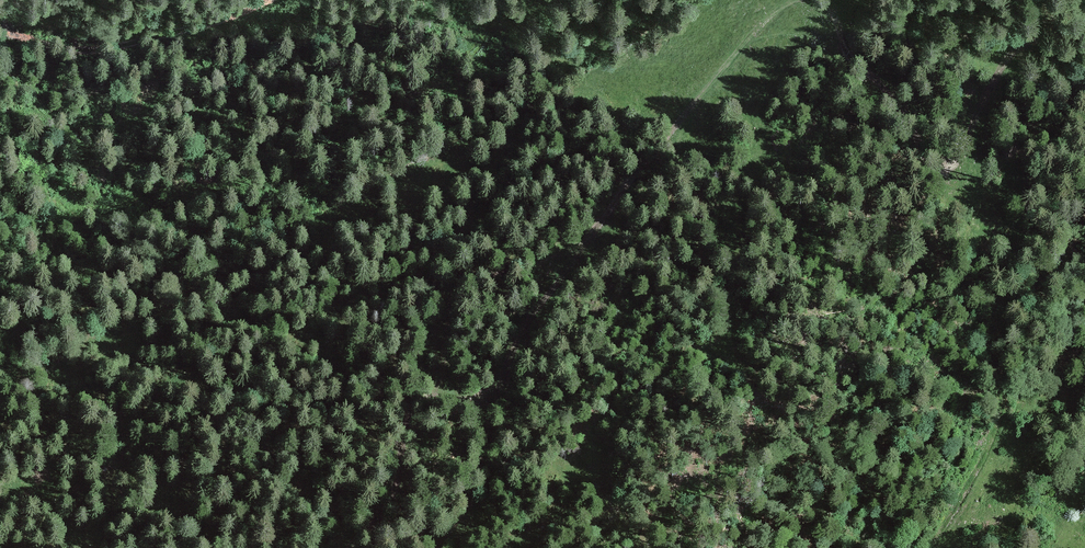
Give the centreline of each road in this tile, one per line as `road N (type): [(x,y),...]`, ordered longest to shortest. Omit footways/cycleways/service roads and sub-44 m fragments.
road 1 (track): [(443,547),(463,517),(513,351),(535,310),(763,24),(803,0)]
road 2 (track): [(815,0),(938,171),(969,144),(1023,45),(1084,32)]
road 3 (track): [(938,171),(996,234),(1007,267),(998,429),(930,547)]
road 4 (track): [(272,0),(103,50),(0,28)]

